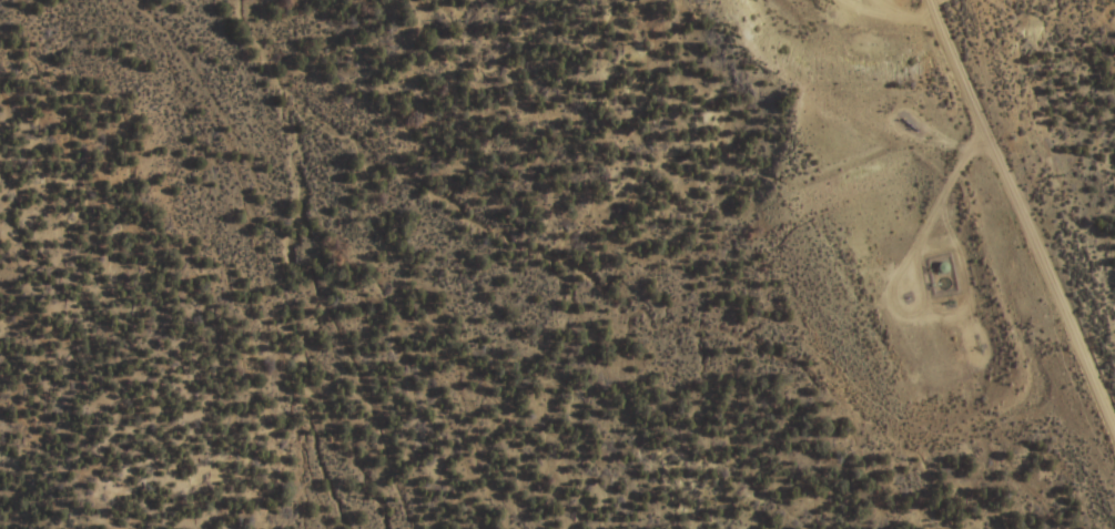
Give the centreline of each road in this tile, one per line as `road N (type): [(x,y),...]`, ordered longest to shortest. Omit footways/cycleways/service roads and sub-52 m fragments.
road 1 (tertiary): [(1114,450),(922,0)]

